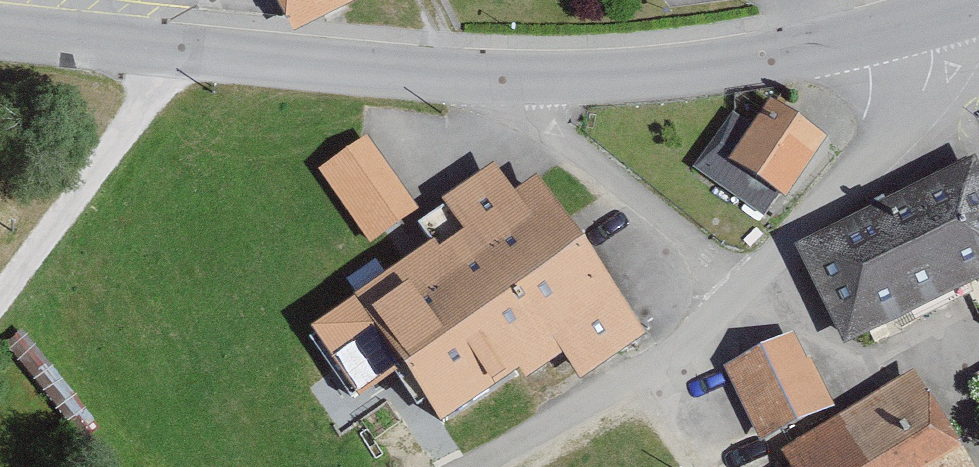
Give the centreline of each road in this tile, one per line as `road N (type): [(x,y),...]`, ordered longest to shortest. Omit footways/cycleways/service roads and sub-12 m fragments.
road 1 (unclassified): [(927,17),(762,57),(588,75),(426,73),(81,39)]
road 2 (residential): [(461,466),(635,396),(737,297),(926,91),(936,51),(927,17)]
road 3 (track): [(0,293),(182,51)]

